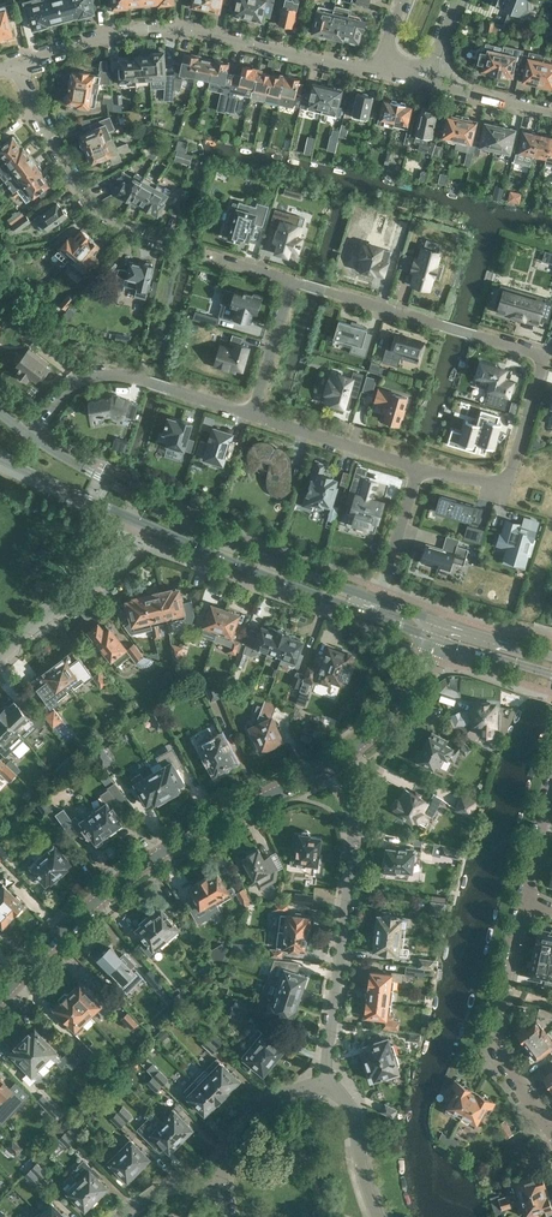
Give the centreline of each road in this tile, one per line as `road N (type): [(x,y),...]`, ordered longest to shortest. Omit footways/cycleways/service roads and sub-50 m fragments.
road 1 (tertiary): [(0,999),(140,866),(328,765)]
road 2 (residential): [(505,485),(544,354),(292,281)]
road 3 (residential): [(375,72),(175,27),(113,35),(19,65)]
road 4 (unclassified): [(322,1087),(354,827),(351,803),(328,765)]
road 5 (primary): [(375,597),(242,548),(133,495)]
road 6 (primary): [(132,516),(369,615)]
road 7 (residential): [(551,1124),(511,1069),(496,1030),(524,894)]
road 8 (residential): [(165,240),(103,214),(77,186),(19,65)]
road 9 (unclassified): [(133,531),(0,661)]
road 10 (residential): [(419,468),(252,415)]
road 11 (tertiary): [(328,765),(374,736),(435,639)]
road 12 (residential): [(219,1181),(249,1114),(289,1089),(322,1087)]
road 13 (residential): [(322,1087),(351,1107),(381,1216)]
road 14 (primary): [(0,457),(132,516)]
road 15 (residential): [(252,415),(292,281)]
road 16 (residential): [(551,111),(424,83)]
road 17 (residential): [(146,381),(90,378),(35,426)]
road 18 (residential): [(380,587),(419,468)]
road 19 (primary): [(435,639),(551,673)]
road 20 (primary): [(133,495),(29,434)]

